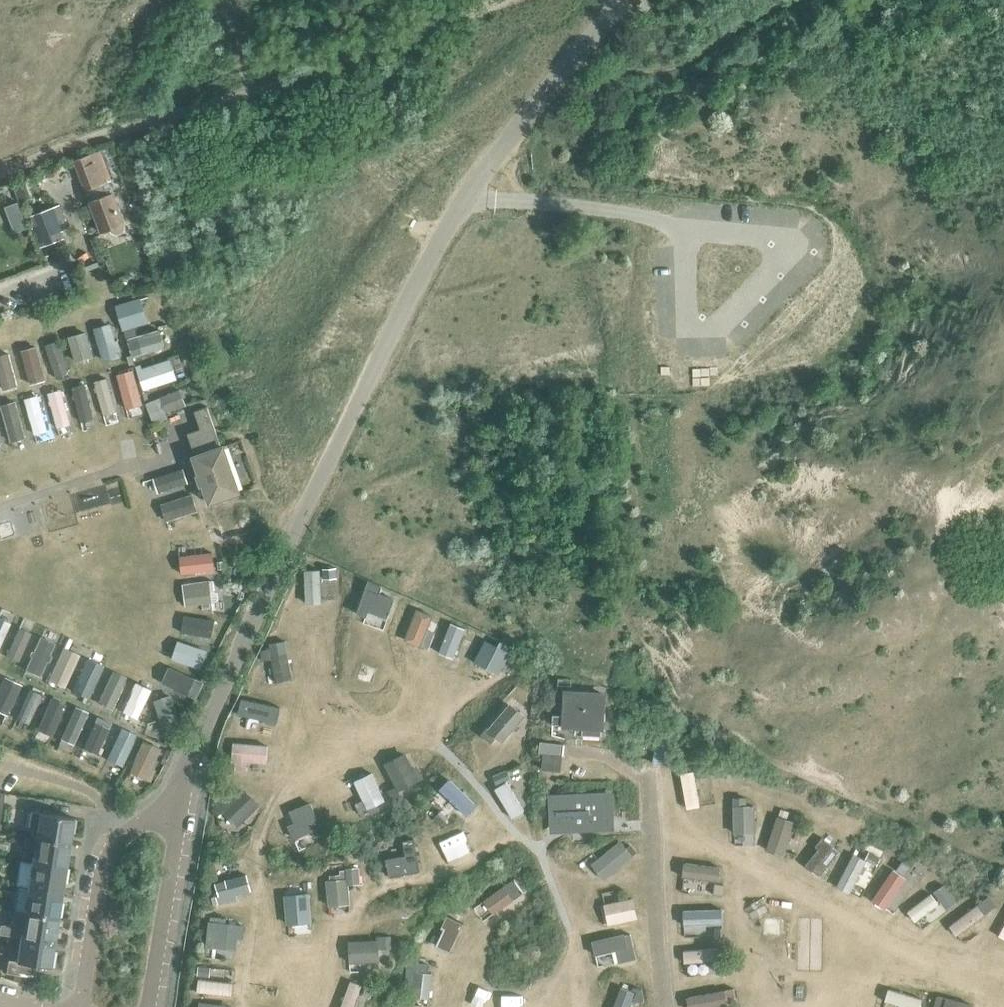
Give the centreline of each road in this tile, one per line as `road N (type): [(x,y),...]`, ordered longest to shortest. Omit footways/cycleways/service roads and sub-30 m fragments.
road 1 (unclassified): [(292,544),(465,202),(618,0)]
road 2 (residential): [(186,775),(129,835),(98,882),(83,1006)]
road 3 (residential): [(186,775),(292,544)]
road 4 (residential): [(159,1006),(186,775)]
road 5 (unclassified): [(0,507),(181,457)]

